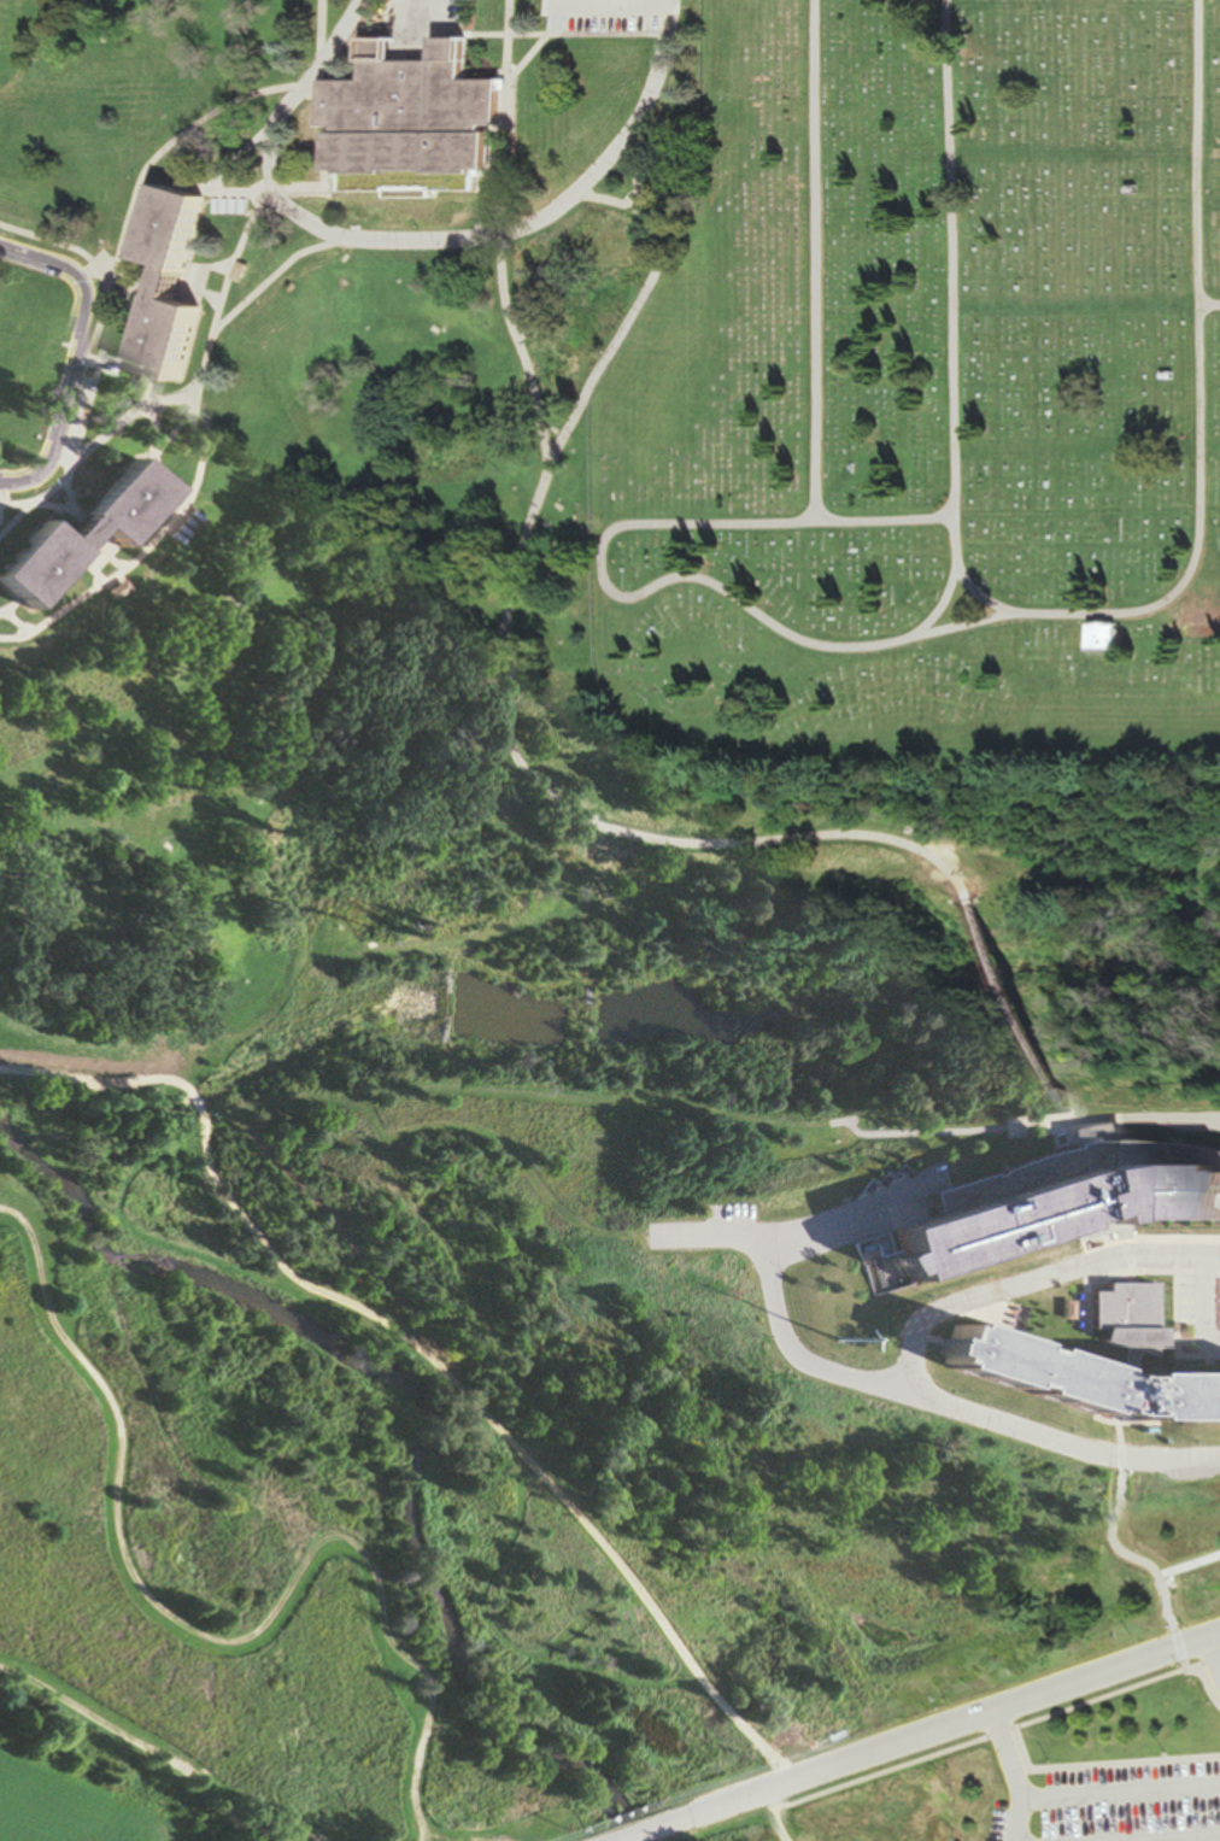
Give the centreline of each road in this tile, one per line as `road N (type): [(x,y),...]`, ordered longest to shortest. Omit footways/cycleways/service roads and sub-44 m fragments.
road 1 (residential): [(638,1831),(1219,1632)]
road 2 (residential): [(0,485),(45,469),(89,307),(87,283),(75,269),(0,245)]

